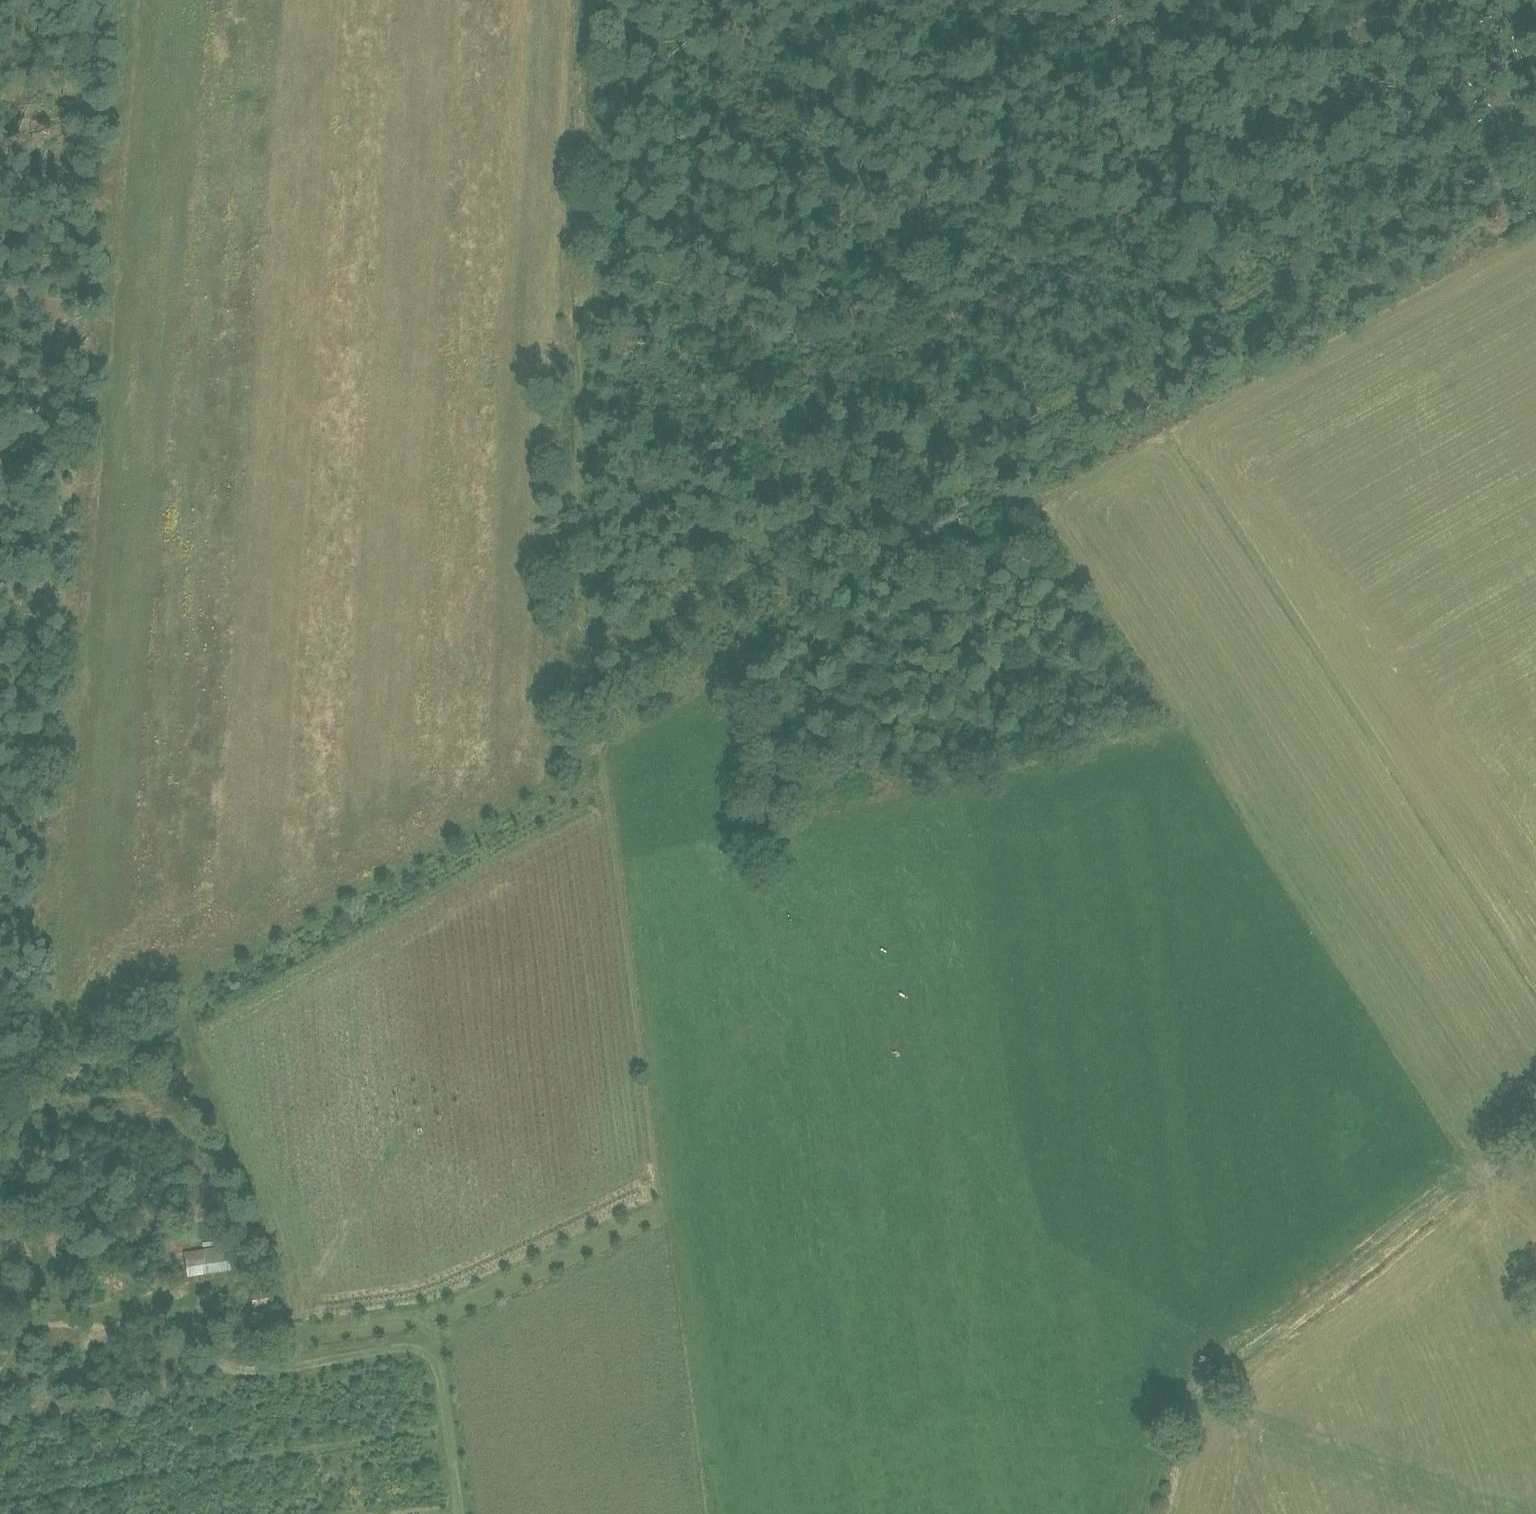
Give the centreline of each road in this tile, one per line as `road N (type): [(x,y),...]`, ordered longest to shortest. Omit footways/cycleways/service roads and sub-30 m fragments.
road 1 (track): [(564,706),(1535,165)]
road 2 (track): [(564,706),(562,764),(181,989),(195,1059),(146,1102),(82,1096),(0,1114)]
road 3 (track): [(589,0),(564,706)]
road 4 (track): [(197,1331),(213,1360),(249,1373),(413,1346),(435,1362),(460,1513)]

